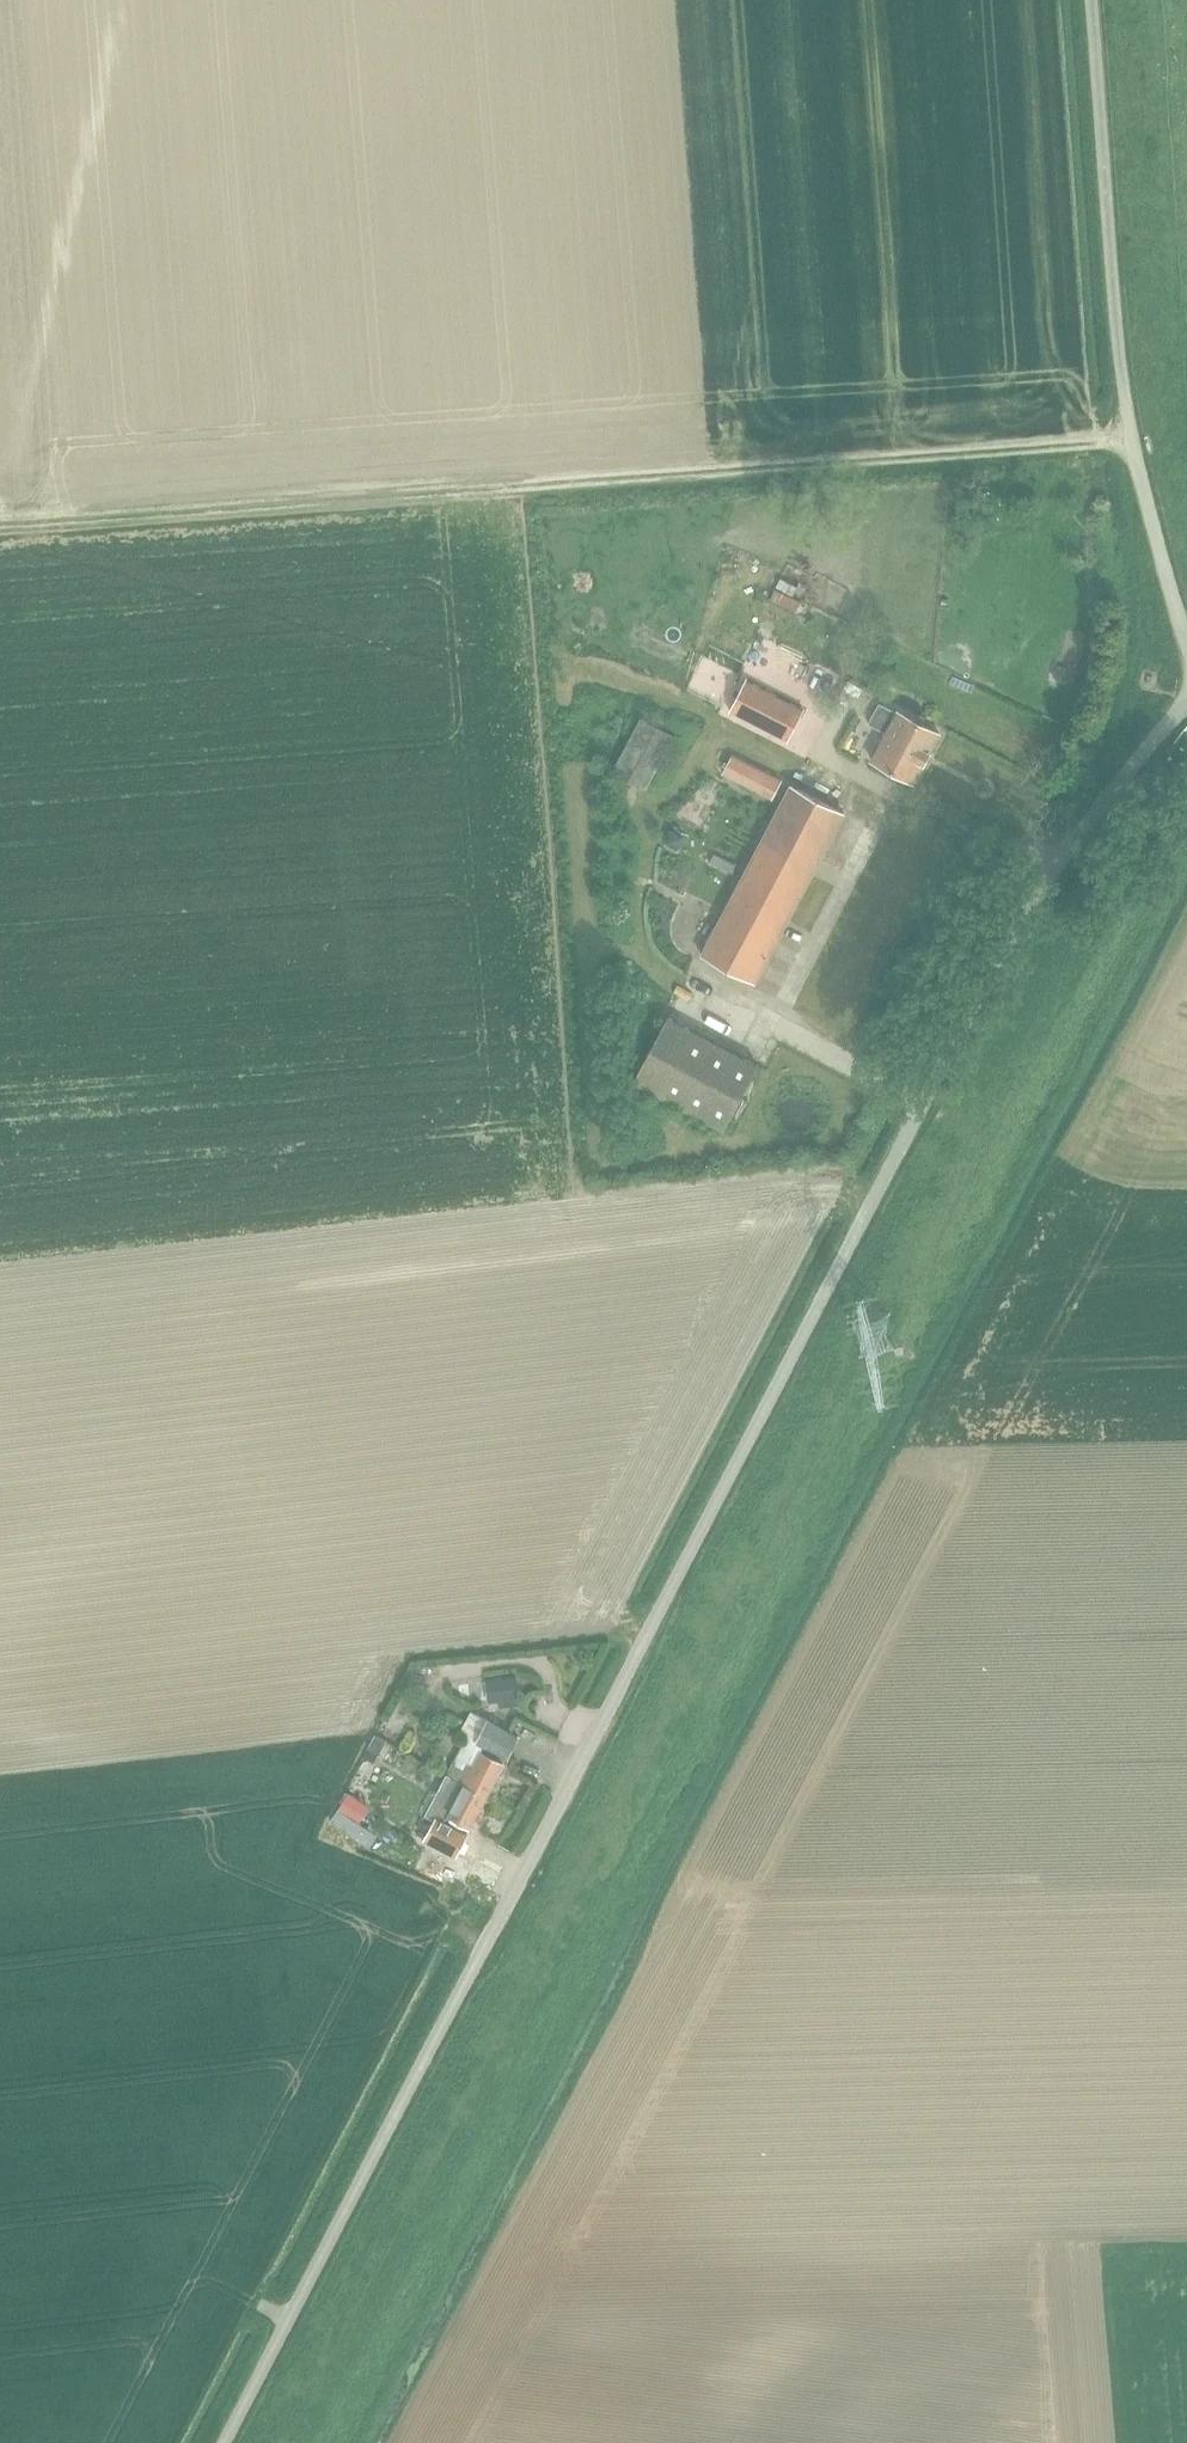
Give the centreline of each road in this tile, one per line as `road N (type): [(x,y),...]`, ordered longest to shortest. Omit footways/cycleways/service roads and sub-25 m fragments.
road 1 (unclassified): [(219,2442),(956,1046),(1067,849),(1186,697)]
road 2 (unclassified): [(1186,626),(1133,464),(1087,0)]

